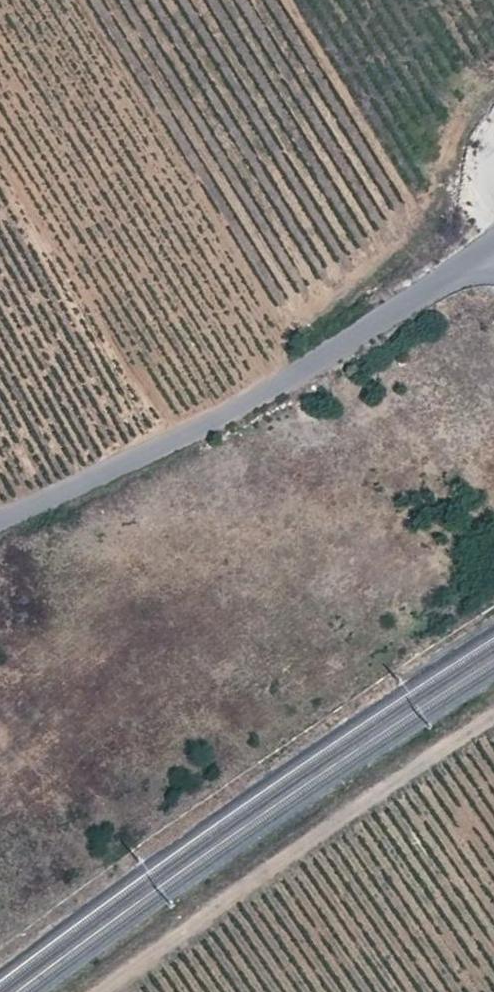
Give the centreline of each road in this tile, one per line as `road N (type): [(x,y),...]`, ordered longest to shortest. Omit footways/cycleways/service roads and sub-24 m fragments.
road 1 (unclassified): [(0,519),(312,367),(493,248)]
road 2 (track): [(99,991),(493,715)]

